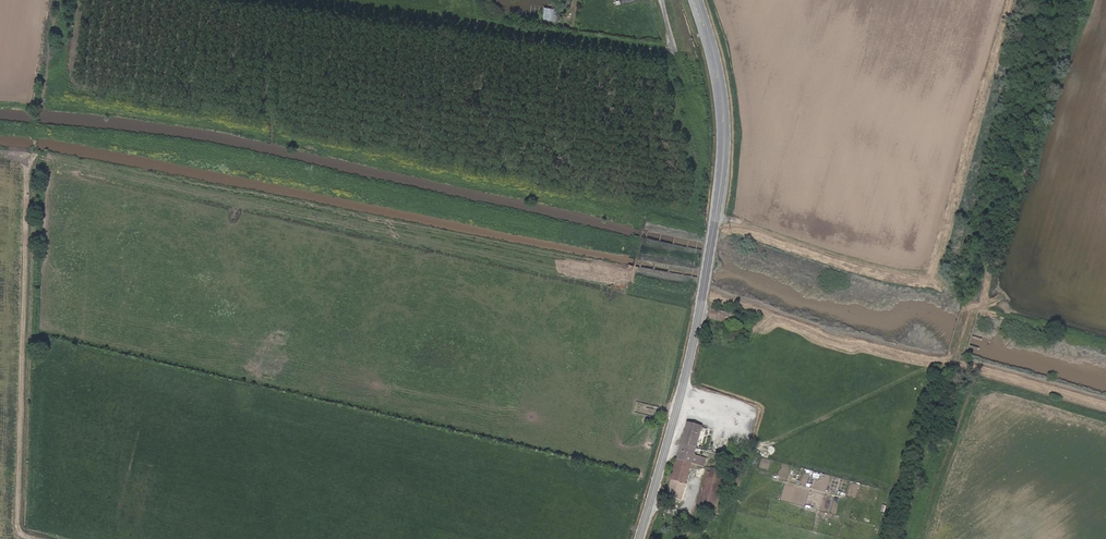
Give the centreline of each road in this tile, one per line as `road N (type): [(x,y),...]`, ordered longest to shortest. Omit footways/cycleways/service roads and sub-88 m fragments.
road 1 (tertiary): [(641,538),(688,375),(725,164),(719,71),(700,0)]

